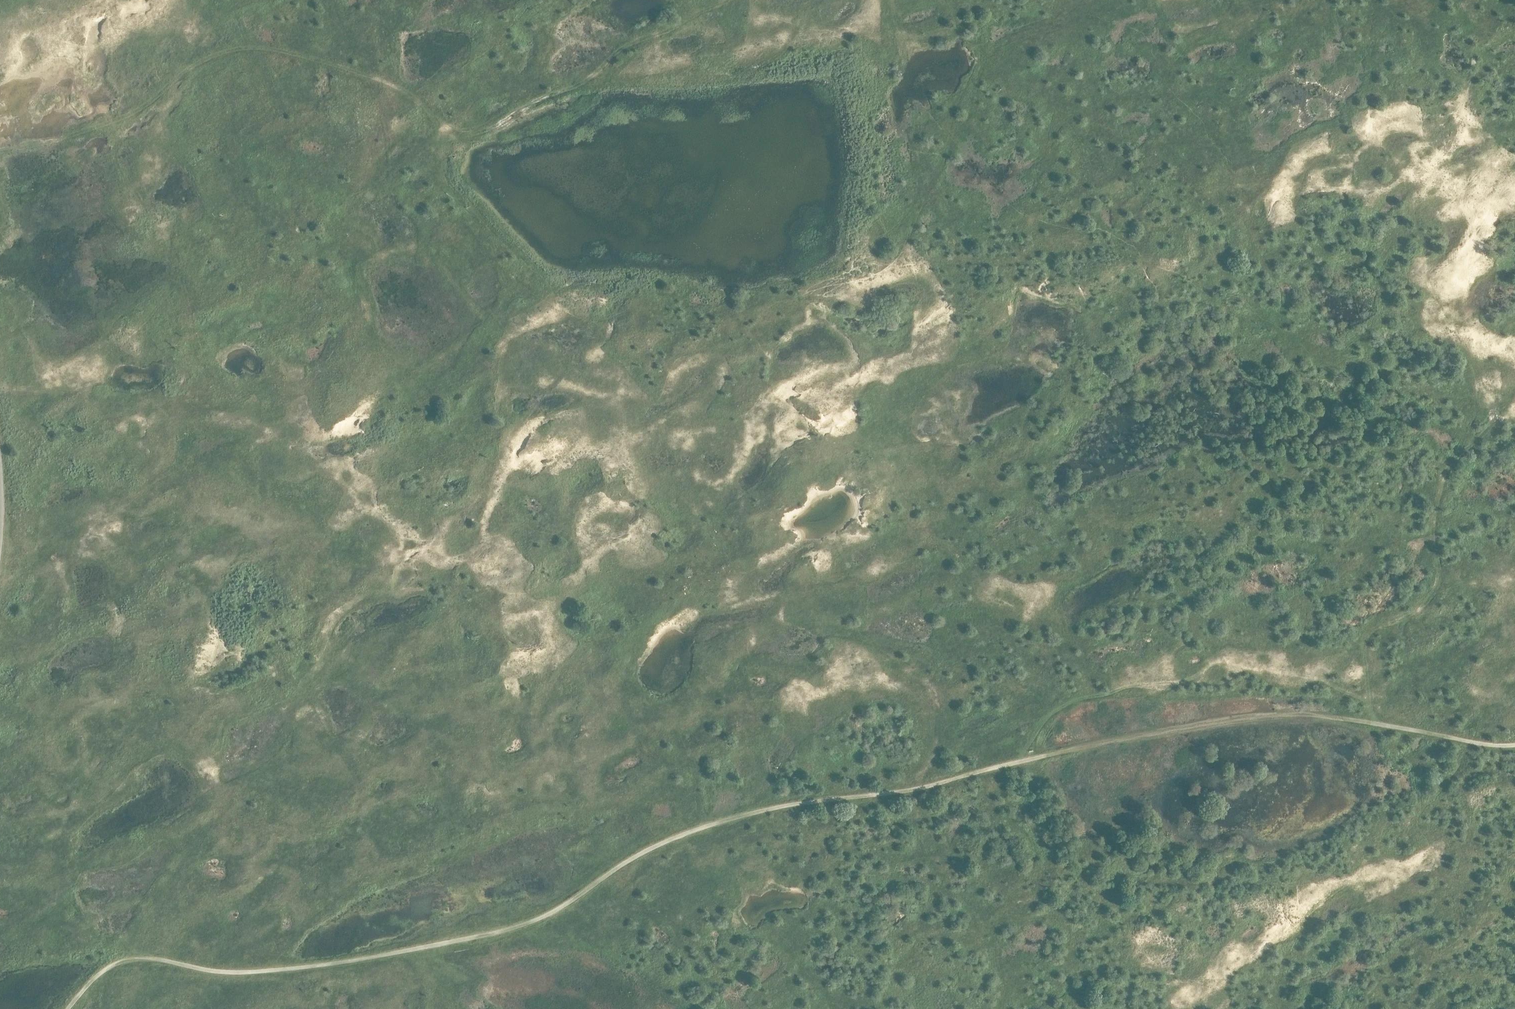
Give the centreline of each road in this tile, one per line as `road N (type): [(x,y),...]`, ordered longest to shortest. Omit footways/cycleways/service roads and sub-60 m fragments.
road 1 (track): [(66,1008),(104,969),(128,958),(242,972),(489,934),(532,921),(672,837),(798,803),(938,783),(1230,720),(1293,714),(1374,723)]
road 2 (track): [(1514,744),(1374,723)]

